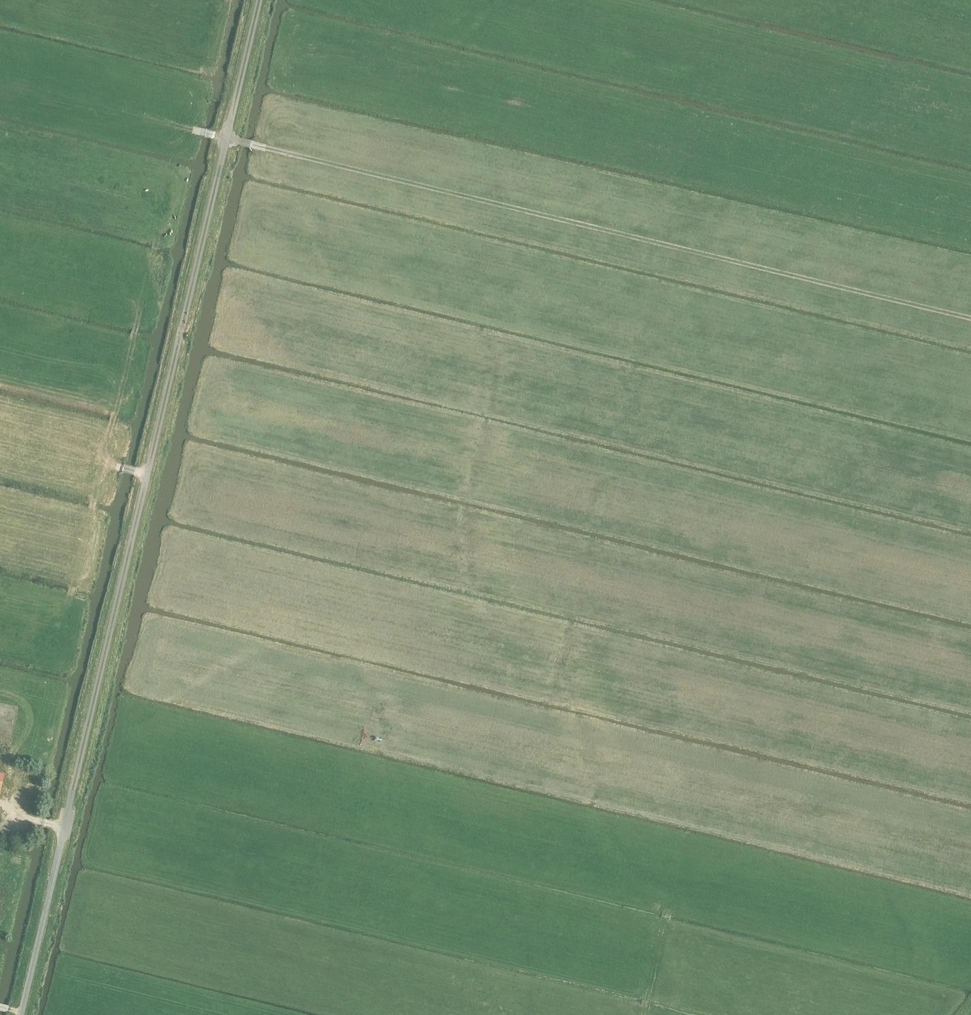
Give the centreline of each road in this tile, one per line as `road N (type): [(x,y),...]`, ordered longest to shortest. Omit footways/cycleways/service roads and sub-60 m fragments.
road 1 (track): [(970,320),(256,146)]
road 2 (track): [(157,242),(114,421),(112,465),(48,450)]
road 3 (unclassified): [(21,1014),(74,789)]
road 4 (track): [(112,465),(71,596)]

